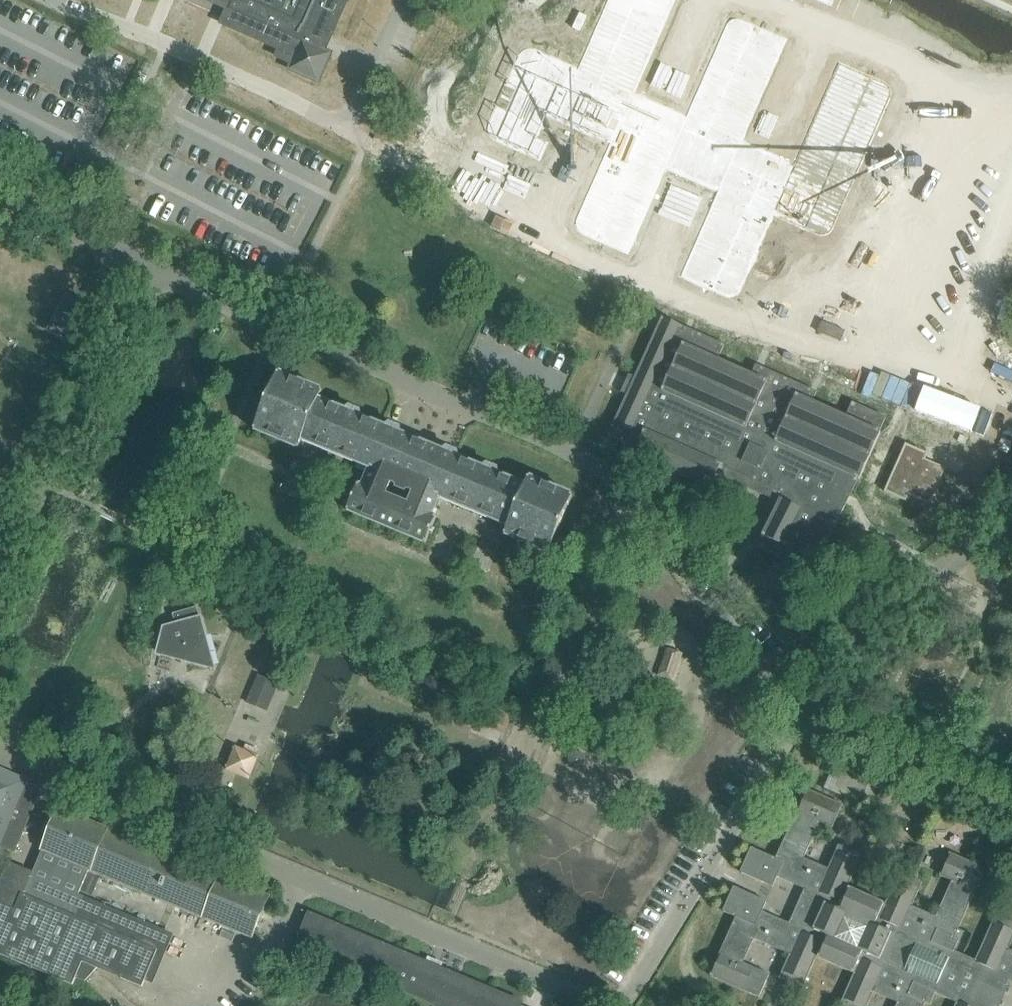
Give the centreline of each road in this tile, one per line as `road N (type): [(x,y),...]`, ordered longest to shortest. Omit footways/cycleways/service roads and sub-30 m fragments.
road 1 (residential): [(53,772),(599,1005)]
road 2 (residential): [(573,451),(154,267)]
road 3 (residential): [(1011,436),(650,279)]
road 4 (residential): [(798,717),(608,477),(573,451)]
road 5 (residential): [(154,267),(0,568)]
road 6 (residential): [(621,1005),(798,717)]
road 7 (residential): [(650,279),(348,133)]
road 8 (residential): [(348,133),(62,0)]
road 9 (residential): [(798,717),(838,656),(893,597),(1011,502)]
road 10 (residential): [(1011,811),(798,717)]
road 11 (residential): [(650,279),(573,451)]
road 12 (residential): [(154,267),(0,191)]
road 13 (residential): [(411,0),(348,133)]

